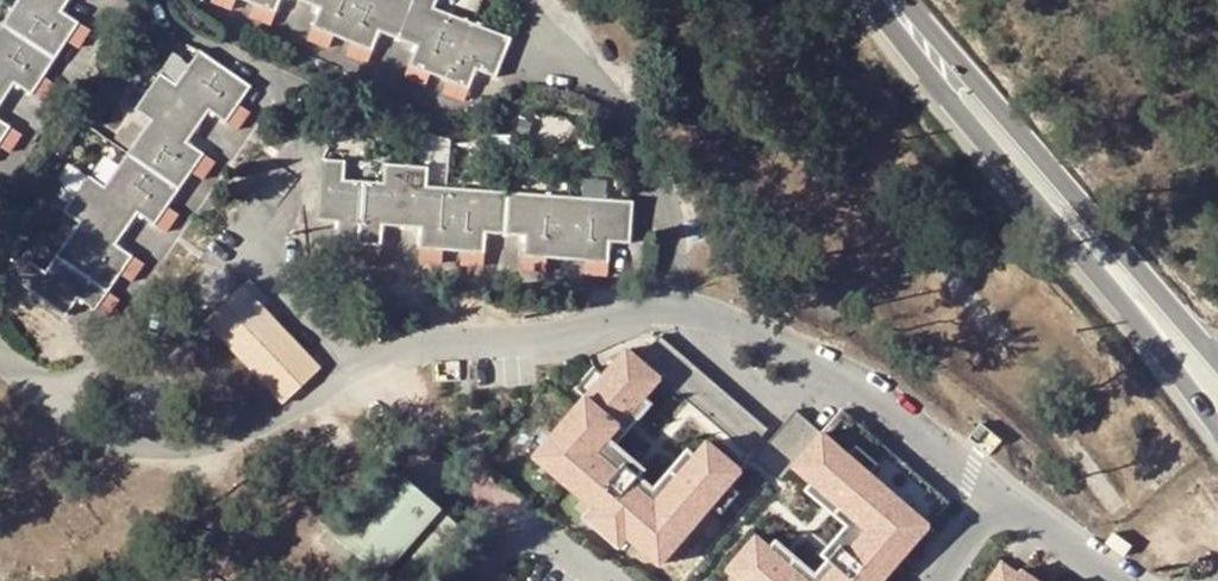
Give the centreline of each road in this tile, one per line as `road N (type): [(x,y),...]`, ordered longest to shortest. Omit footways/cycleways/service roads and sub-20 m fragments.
road 1 (residential): [(671,311),(548,337),(436,344),(218,447),(169,450),(107,435),(63,410),(0,354)]
road 2 (primary): [(884,0),(1022,187),(1217,426)]
road 3 (primary): [(1217,362),(895,0)]
road 4 (residential): [(1007,506),(856,393),(671,311)]
road 5 (residential): [(519,0),(647,149),(666,205),(671,311)]
road 6 (residential): [(499,509),(614,580)]
road 7 (residential): [(1116,580),(1007,506)]
road 8 (residential): [(155,0),(183,32),(258,66)]

